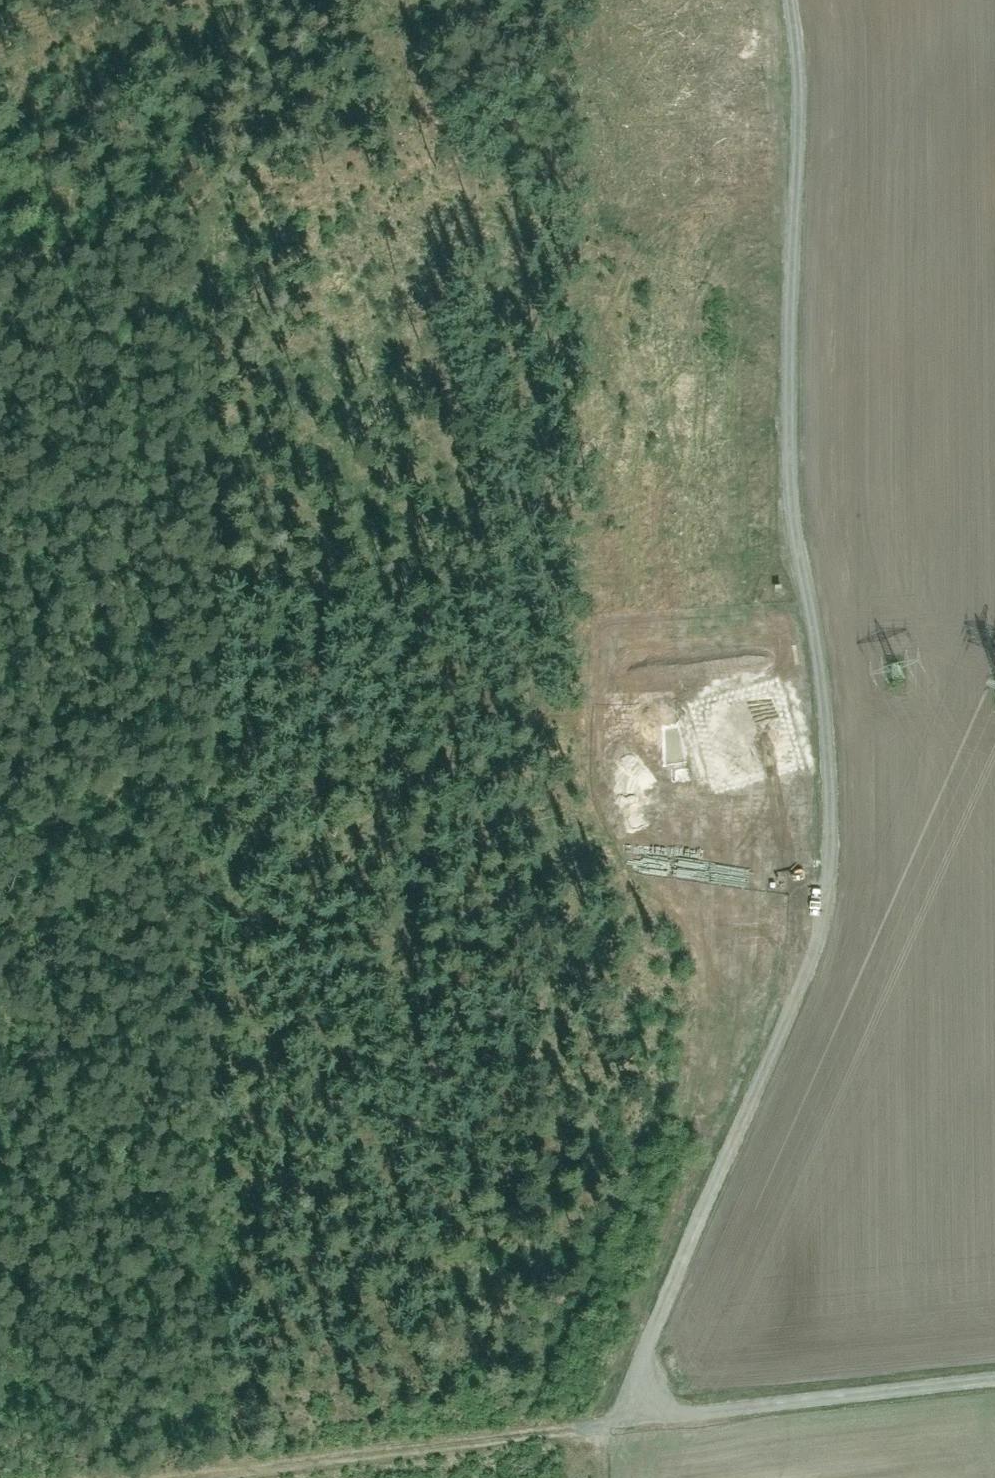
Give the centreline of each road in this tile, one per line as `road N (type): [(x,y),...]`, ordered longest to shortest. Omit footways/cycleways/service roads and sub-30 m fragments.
road 1 (track): [(622,1416),(626,1362),(797,914),(775,0)]
road 2 (track): [(124,1477),(994,1370)]

